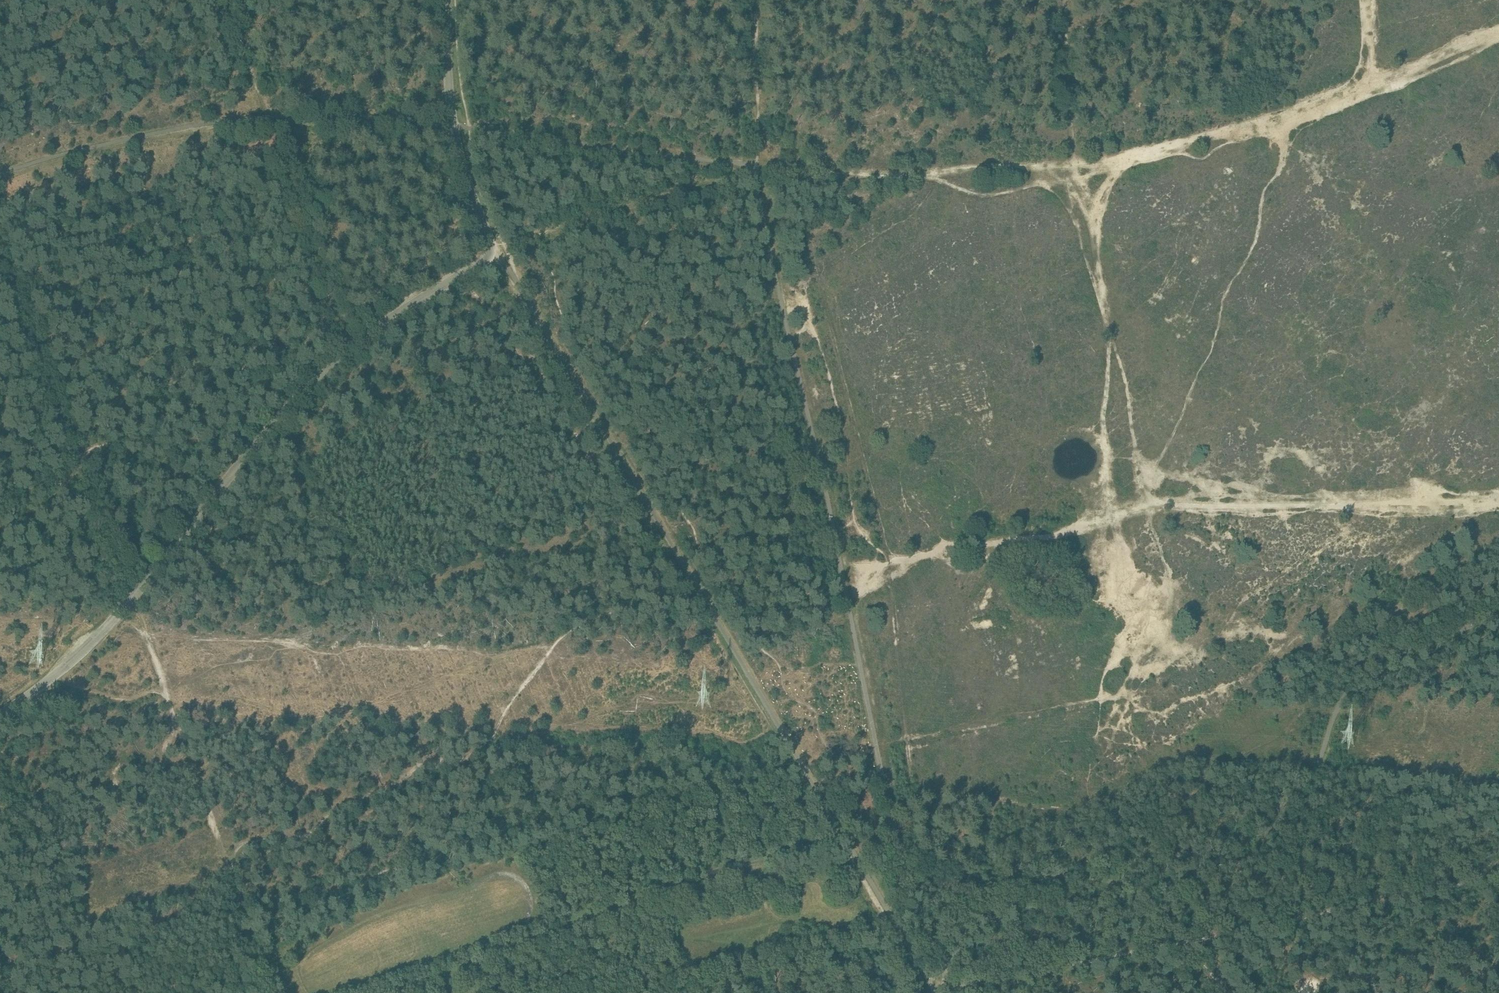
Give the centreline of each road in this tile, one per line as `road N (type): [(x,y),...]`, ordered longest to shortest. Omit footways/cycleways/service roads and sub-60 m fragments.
road 1 (unclassified): [(0,714),(105,630),(289,409),(351,347),(497,254),(453,124),(447,0)]
road 2 (track): [(497,254),(748,168)]

